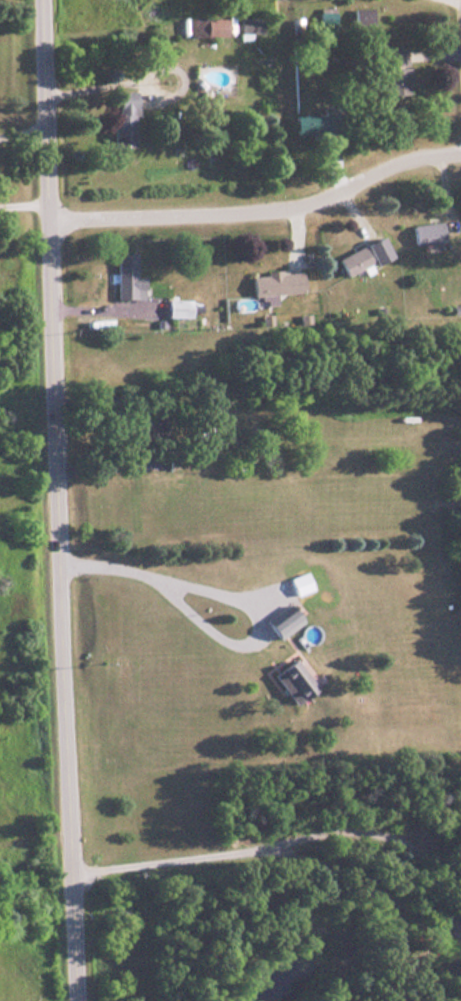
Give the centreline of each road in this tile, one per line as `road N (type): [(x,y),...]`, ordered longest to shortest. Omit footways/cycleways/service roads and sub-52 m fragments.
road 1 (tertiary): [(78,1000),(45,0)]
road 2 (residential): [(460,147),(404,158),(281,206),(51,212)]

